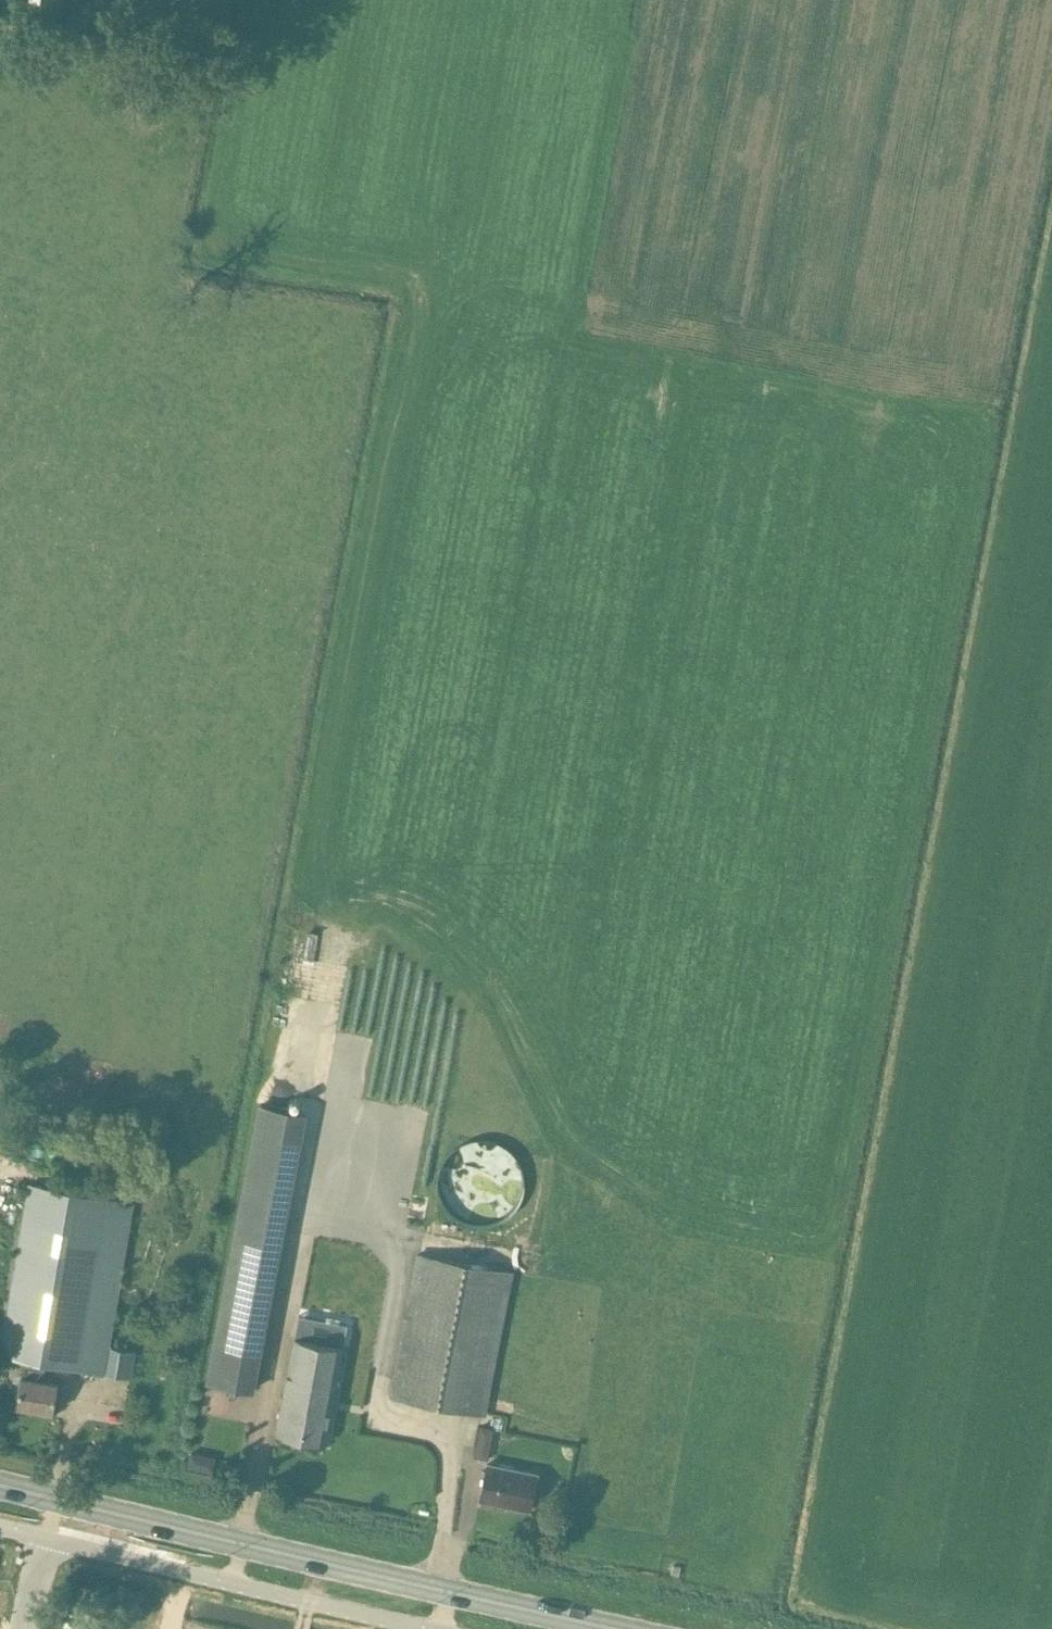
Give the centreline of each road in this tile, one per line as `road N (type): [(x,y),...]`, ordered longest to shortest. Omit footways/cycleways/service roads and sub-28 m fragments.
road 1 (secondary): [(620,1628),(0,1486)]
road 2 (unclassified): [(427,1628),(49,1540)]

